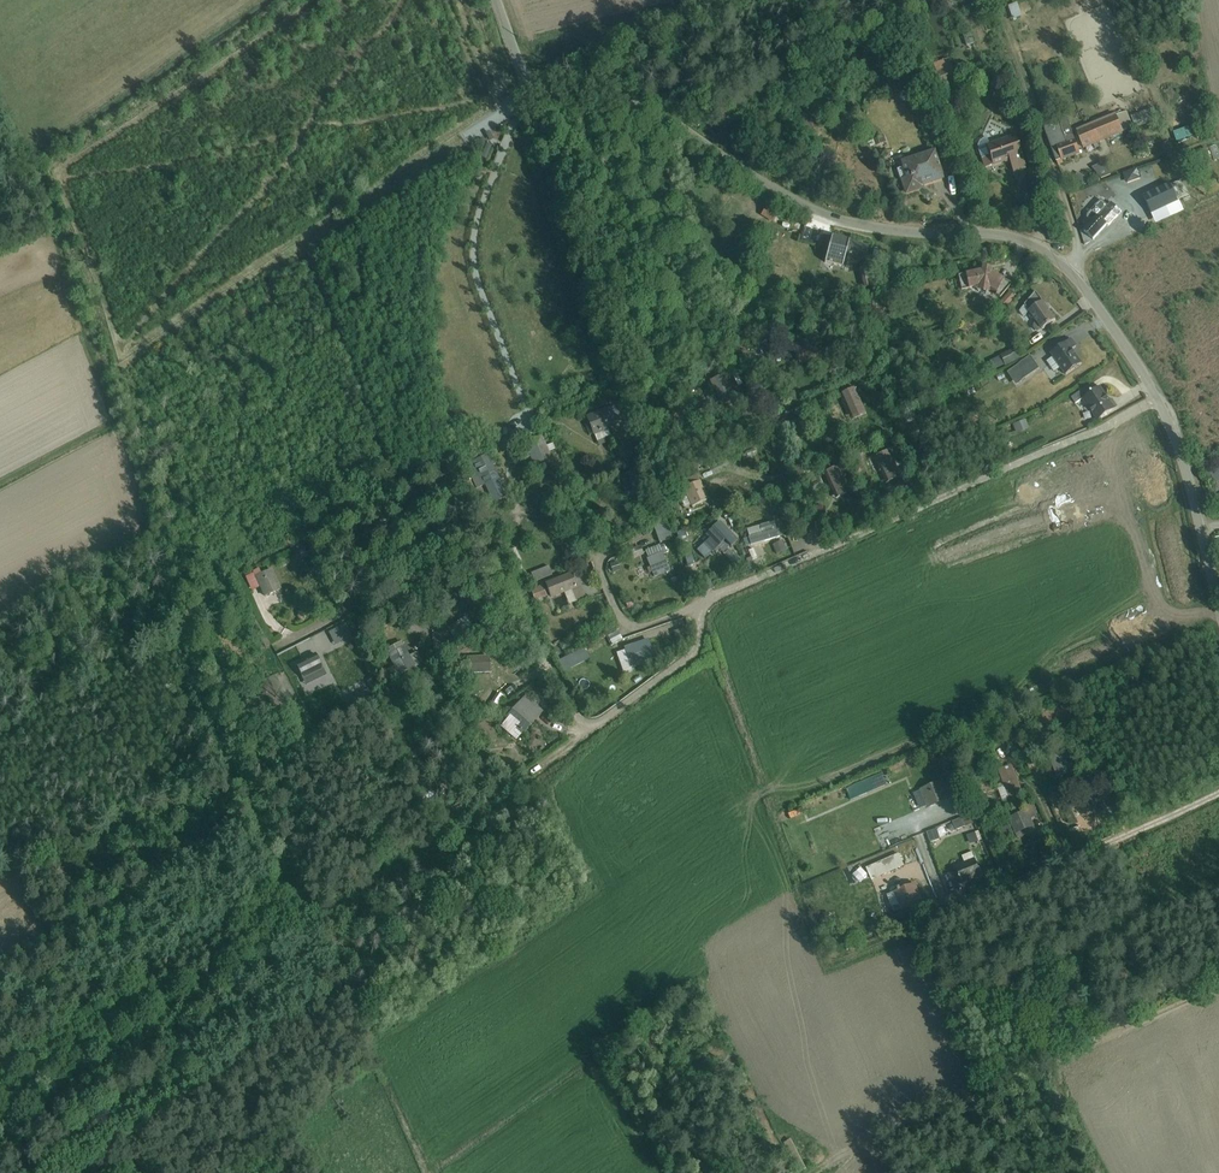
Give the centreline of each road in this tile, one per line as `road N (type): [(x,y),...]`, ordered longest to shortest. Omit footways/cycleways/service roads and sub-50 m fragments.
road 1 (residential): [(701,606),(698,648),(584,733),(480,541),(276,646)]
road 2 (unclassified): [(1158,399),(1079,281),(1036,247),(993,235),(854,225),(809,208)]
road 3 (residential): [(497,0),(520,64),(539,87),(651,113),(809,208)]
road 4 (residential): [(1158,399),(817,552)]
road 5 (track): [(1069,272),(1077,246),(995,0)]
road 6 (residential): [(701,606),(624,631),(562,488)]
road 7 (unclassified): [(1218,606),(1187,474),(1158,399)]
road 8 (residential): [(1069,860),(944,916),(919,846)]
road 9 (residential): [(1218,793),(1069,860)]
road 10 (residential): [(817,552),(760,420)]
road 11 (residential): [(817,552),(701,606)]

